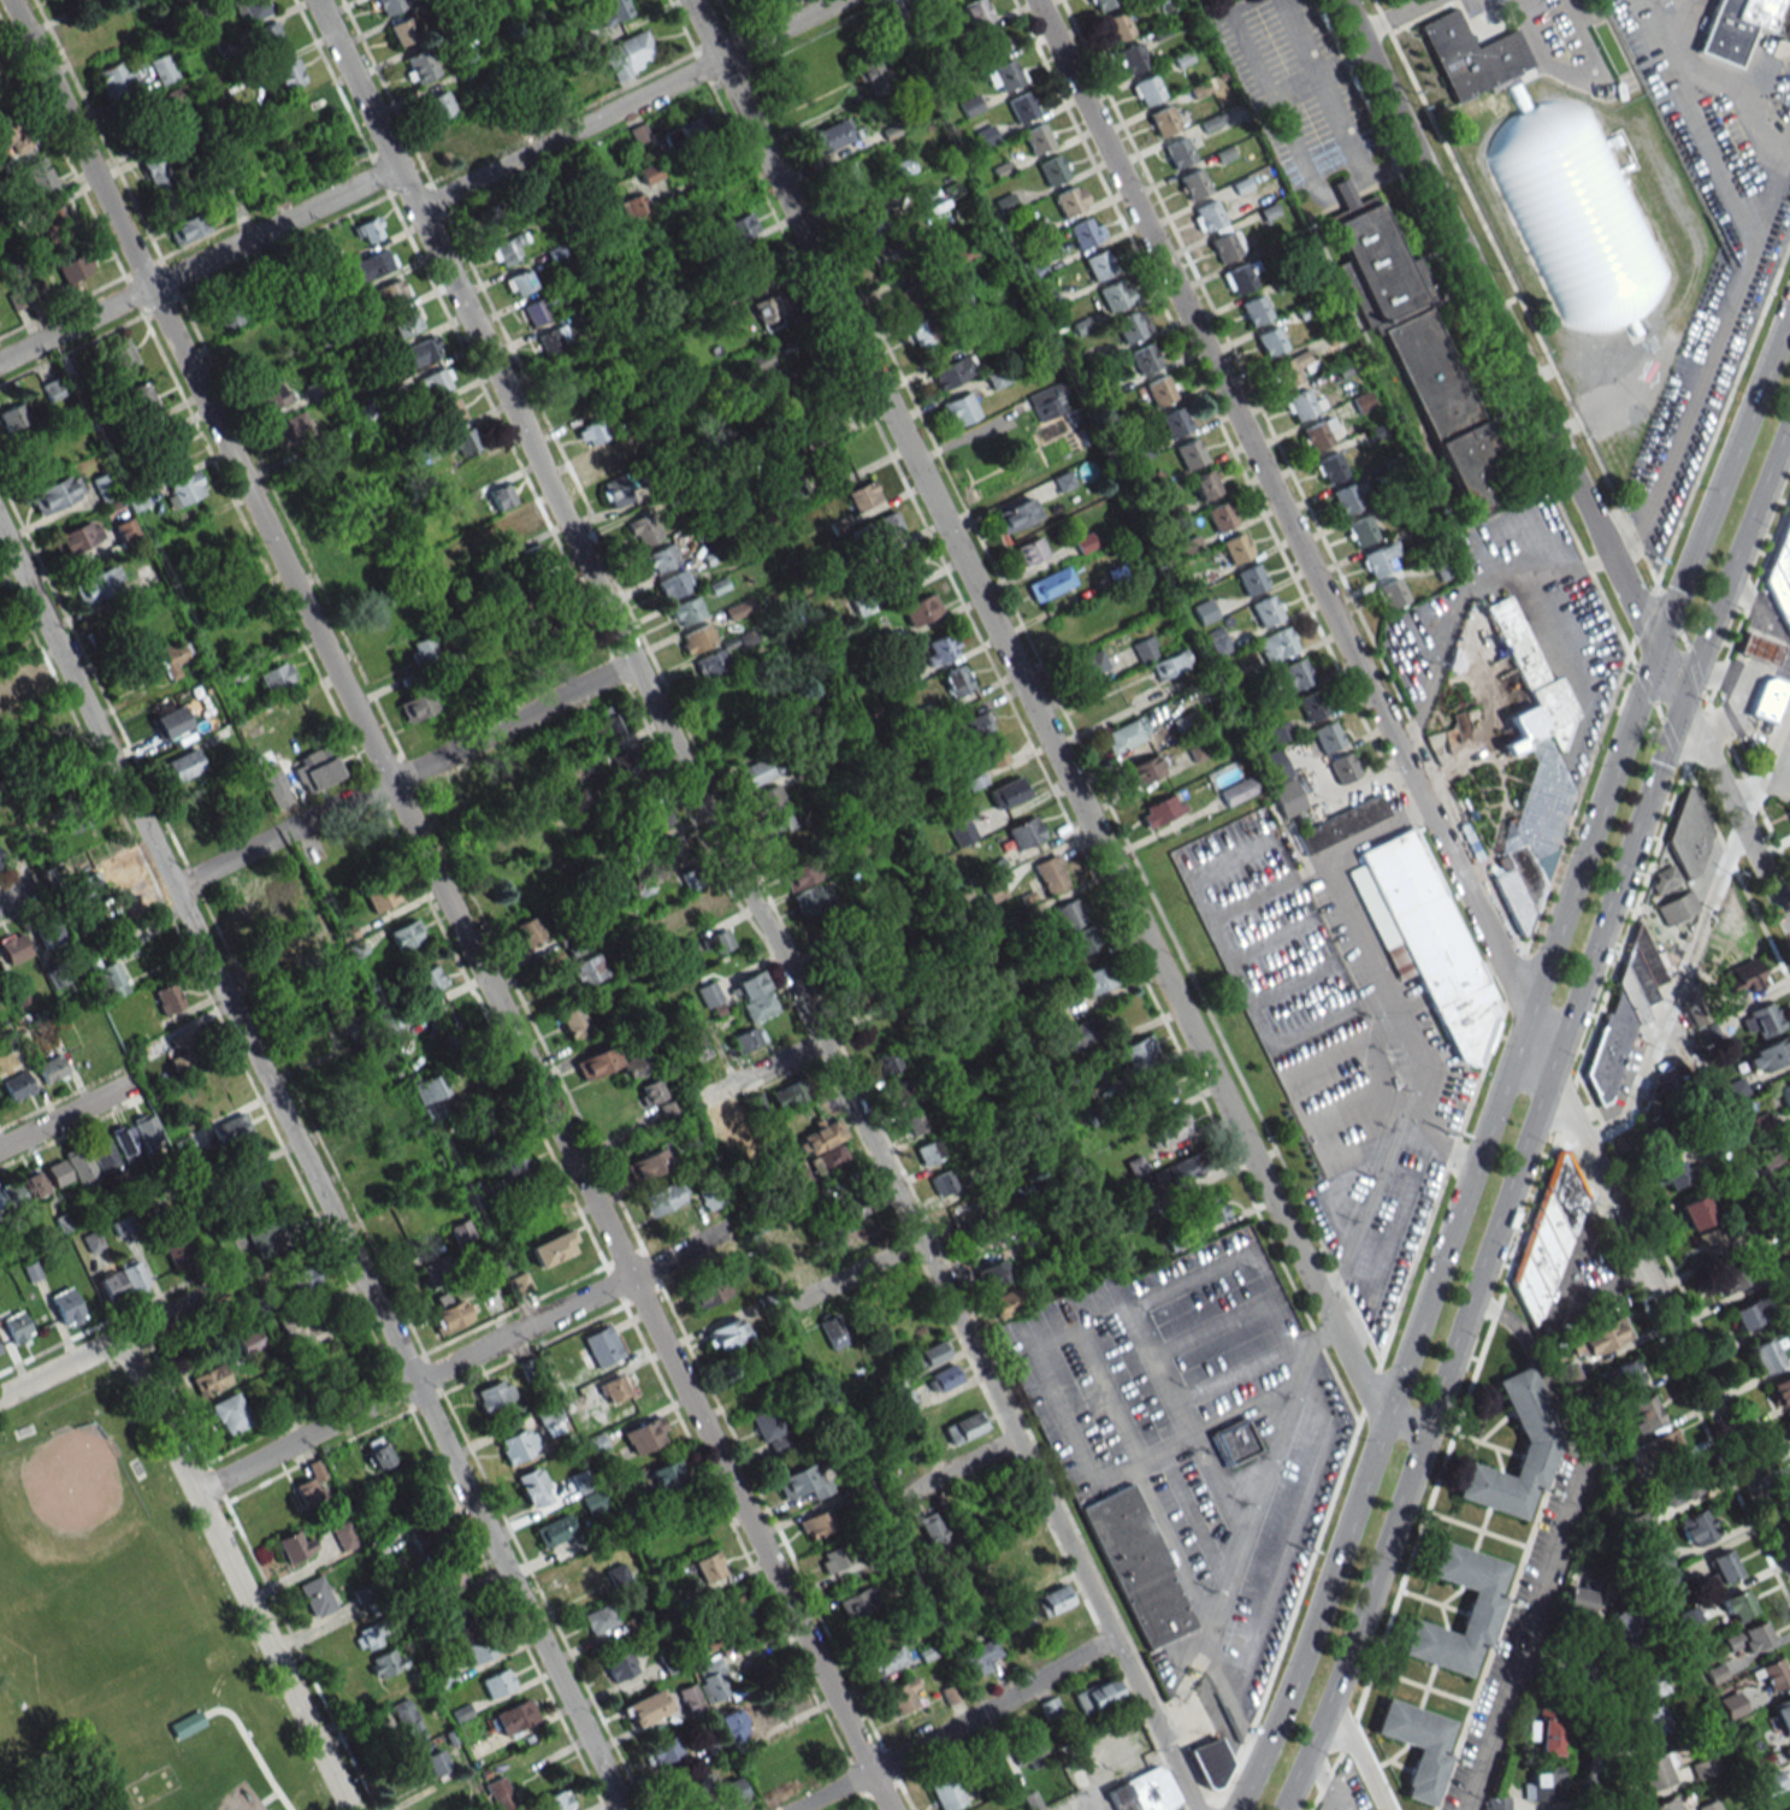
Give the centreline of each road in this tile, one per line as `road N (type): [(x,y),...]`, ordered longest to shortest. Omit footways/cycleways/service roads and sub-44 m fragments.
road 1 (residential): [(889,1809),(9,0)]
road 2 (residential): [(1194,1809),(317,0)]
road 3 (residential): [(1035,0),(1789,1562)]
road 4 (residential): [(1405,1428),(1372,1404),(691,0)]
road 5 (secondary): [(1281,1809),(1330,1703),(1682,704),(1789,423)]
road 6 (residential): [(0,529),(627,1809)]
road 7 (secondary): [(1789,307),(1655,648),(1475,1165)]
road 8 (residential): [(1670,679),(1342,0)]
road 9 (secondary): [(1475,1165),(1300,1658),(1233,1809)]
road 10 (residential): [(195,1493),(731,1230)]
road 11 (residential): [(349,1809),(119,1340)]
road 12 (residential): [(172,889),(634,666)]
road 13 (residential): [(417,208),(840,0)]
road 14 (residential): [(0,362),(396,167)]
road 15 (residential): [(793,1809),(1112,1639)]
road 16 (residential): [(1789,925),(1670,679)]
road 17 (residential): [(0,1399),(231,1286)]
road 18 (residential): [(1593,1809),(1599,1718),(1585,1681),(1567,1665)]
road 19 (residential): [(782,1307),(920,1242)]
road 20 (residential): [(0,1148),(135,1081)]
road 21 (residential): [(687,1107),(823,1043)]
road 22 (residential): [(896,1498),(1016,1439)]

